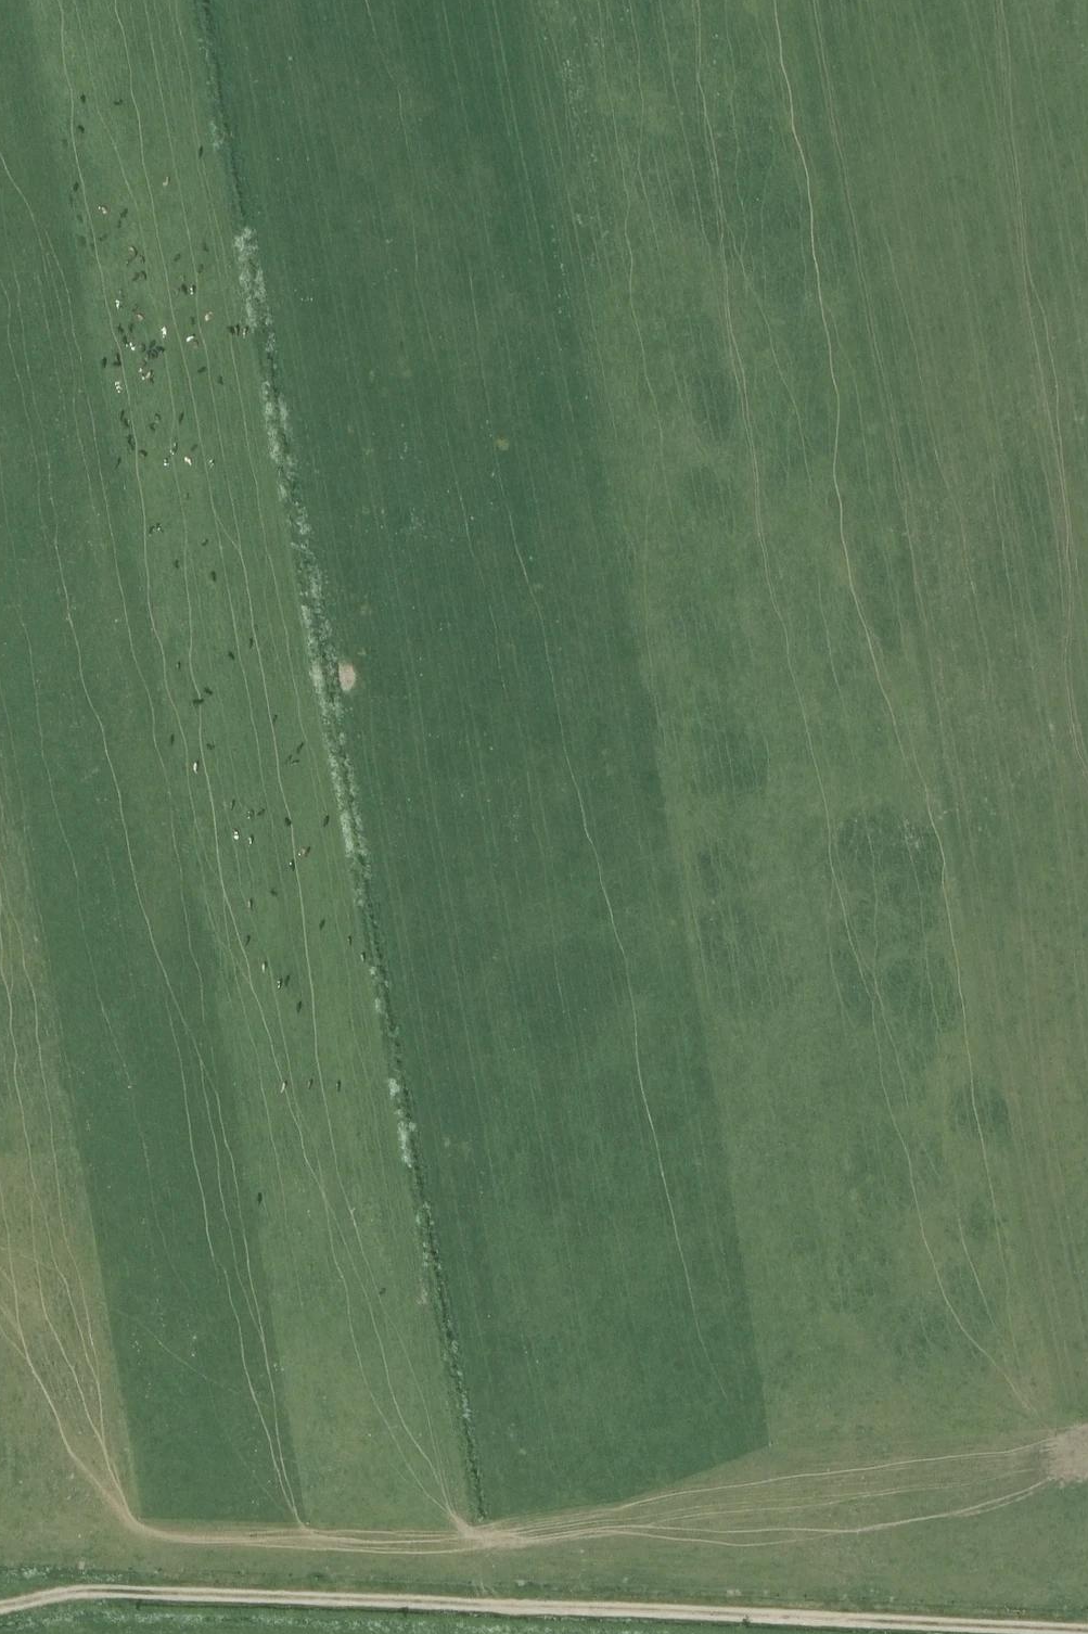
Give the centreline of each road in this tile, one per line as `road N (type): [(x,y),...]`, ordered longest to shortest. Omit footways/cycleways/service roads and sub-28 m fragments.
road 1 (track): [(0,1608),(99,1591),(1087,1632)]

